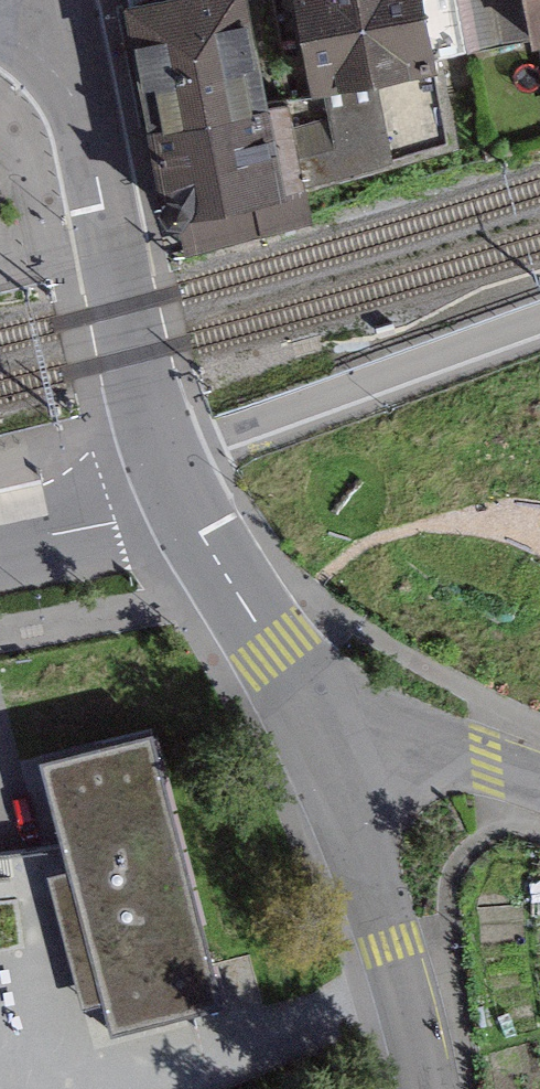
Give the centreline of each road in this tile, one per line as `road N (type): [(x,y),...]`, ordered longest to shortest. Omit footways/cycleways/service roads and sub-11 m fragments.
road 1 (tertiary): [(39,10),(82,99),(161,448)]
road 2 (residential): [(539,319),(211,439),(161,448)]
road 3 (residential): [(339,723),(425,1088)]
road 4 (tertiary): [(185,501),(272,651),(339,723)]
road 5 (tertiary): [(339,723),(539,785)]
road 6 (residential): [(185,501),(0,550)]

